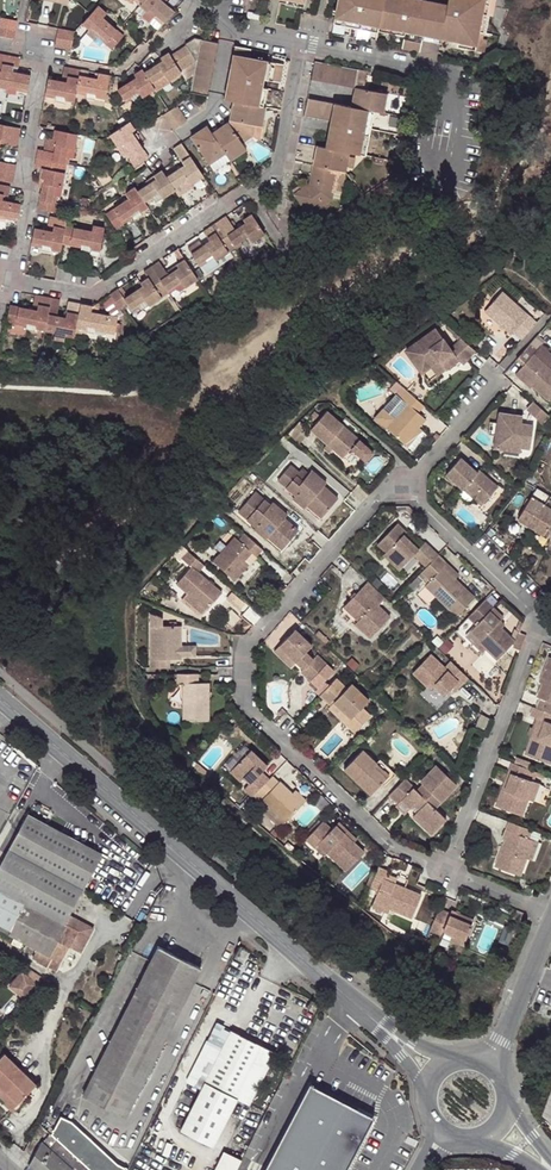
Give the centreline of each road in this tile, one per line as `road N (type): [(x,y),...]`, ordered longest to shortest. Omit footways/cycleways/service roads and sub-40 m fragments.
road 1 (residential): [(302,48),(281,162),(270,178),(92,294),(11,278),(41,56),(0,47)]
road 2 (residential): [(448,868),(386,840),(246,704),(247,652),(257,635),(378,496),(403,491)]
road 3 (tertiary): [(0,698),(402,1047)]
road 4 (residential): [(448,868),(537,637)]
road 5 (residential): [(403,491),(526,605),(537,637)]
road 6 (residential): [(302,48),(444,77),(452,98)]
road 7 (residential): [(228,18),(211,111),(167,142),(164,160)]
road 8 (unclassified): [(550,920),(487,1060)]
road 9 (residential): [(500,379),(403,491)]
road 10 (residential): [(452,98),(458,142),(448,178),(428,176),(427,145)]

